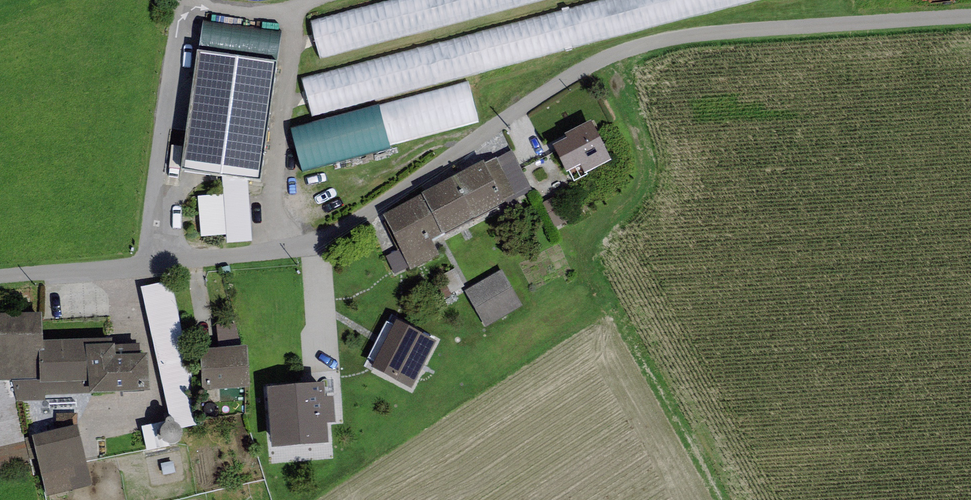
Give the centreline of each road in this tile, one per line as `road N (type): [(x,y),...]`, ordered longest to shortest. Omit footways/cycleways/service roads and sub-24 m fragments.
road 1 (unclassified): [(970,14),(715,34),(606,63),(303,247),(0,274)]

